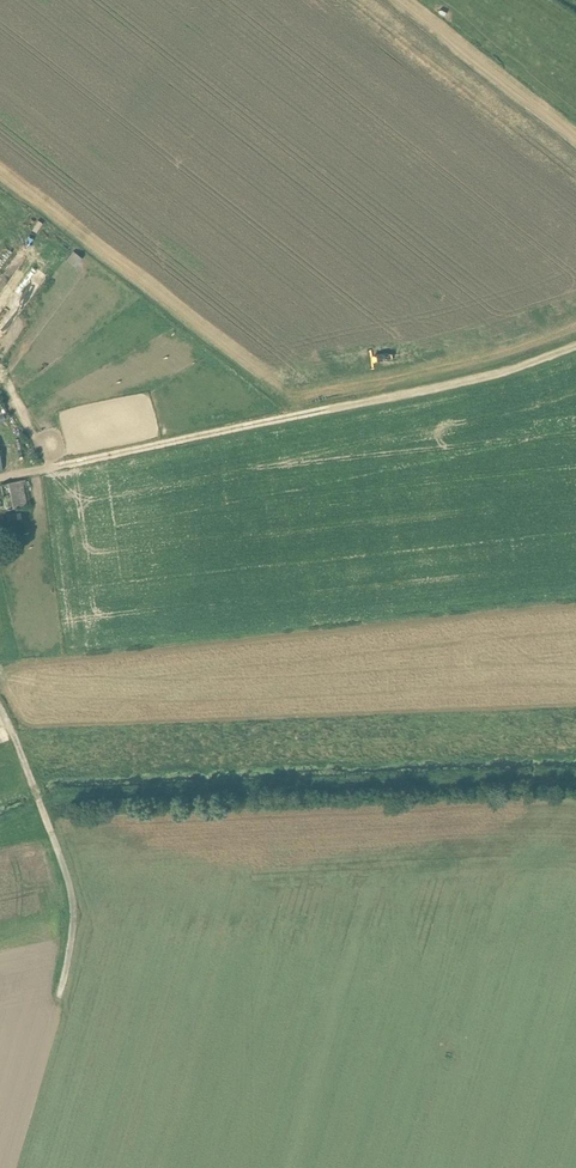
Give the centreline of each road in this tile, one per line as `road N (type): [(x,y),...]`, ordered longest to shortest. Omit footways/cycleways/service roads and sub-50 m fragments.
road 1 (track): [(575,778),(41,803)]
road 2 (track): [(64,972),(72,889),(0,708)]

